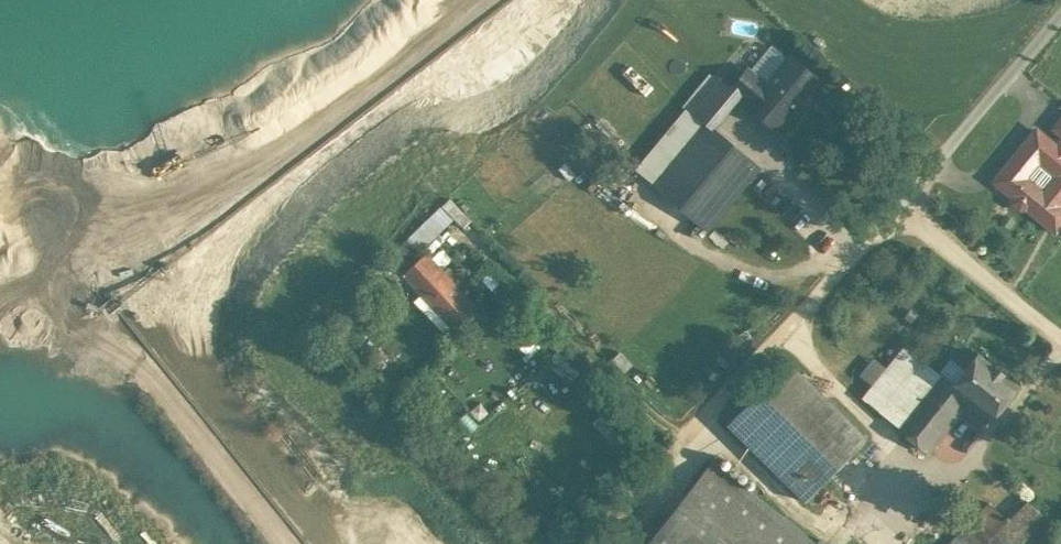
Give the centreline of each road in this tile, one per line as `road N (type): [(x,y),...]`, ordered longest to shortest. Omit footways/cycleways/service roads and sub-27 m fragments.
road 1 (track): [(601,529),(900,212),(1060,25)]
road 2 (track): [(837,240),(799,271),(761,275),(709,257),(652,221)]
road 3 (residential): [(1060,339),(900,212)]
road 4 (track): [(789,332),(908,469)]
road 5 (track): [(851,265),(745,131)]

